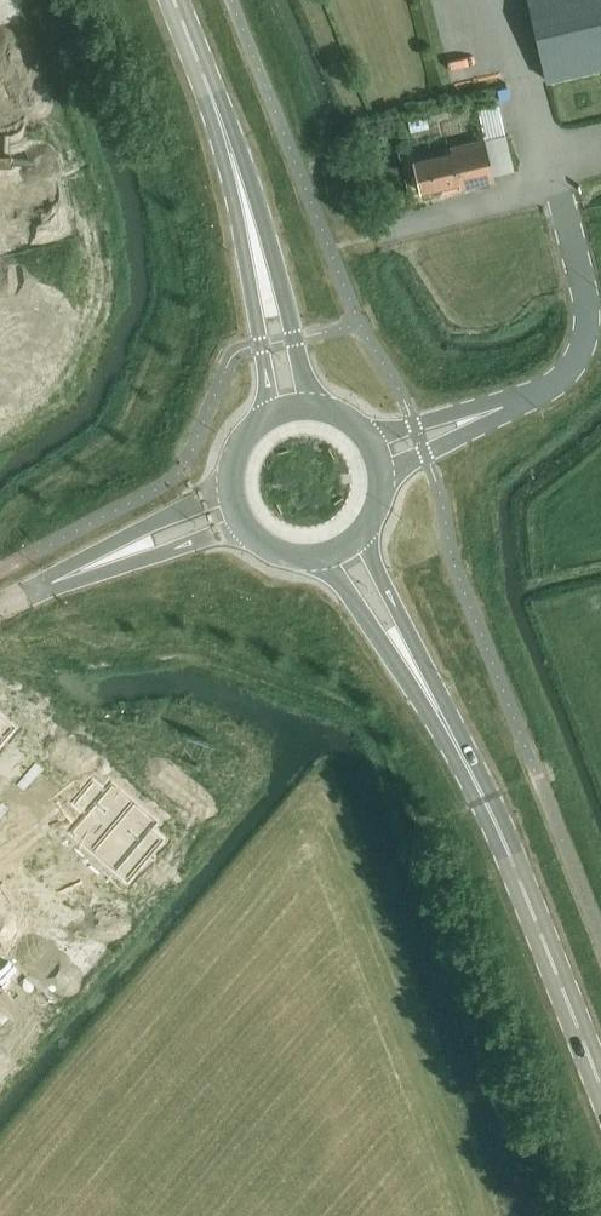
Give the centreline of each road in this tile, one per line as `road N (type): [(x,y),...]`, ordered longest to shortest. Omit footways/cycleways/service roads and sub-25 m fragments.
road 1 (secondary): [(600,1078),(495,821),(420,676)]
road 2 (secondary): [(253,228),(176,0)]
road 3 (secondary): [(318,407),(288,306),(253,228)]
road 4 (secondary): [(253,228),(254,314),(273,414)]
road 5 (secondary): [(366,533),(384,490),(379,456),(356,424),(318,407)]
road 6 (secondary): [(320,559),(420,676)]
road 7 (secondary): [(420,676),(366,533)]
road 8 (residential): [(230,485),(104,561)]
road 9 (residential): [(104,561),(243,527)]

